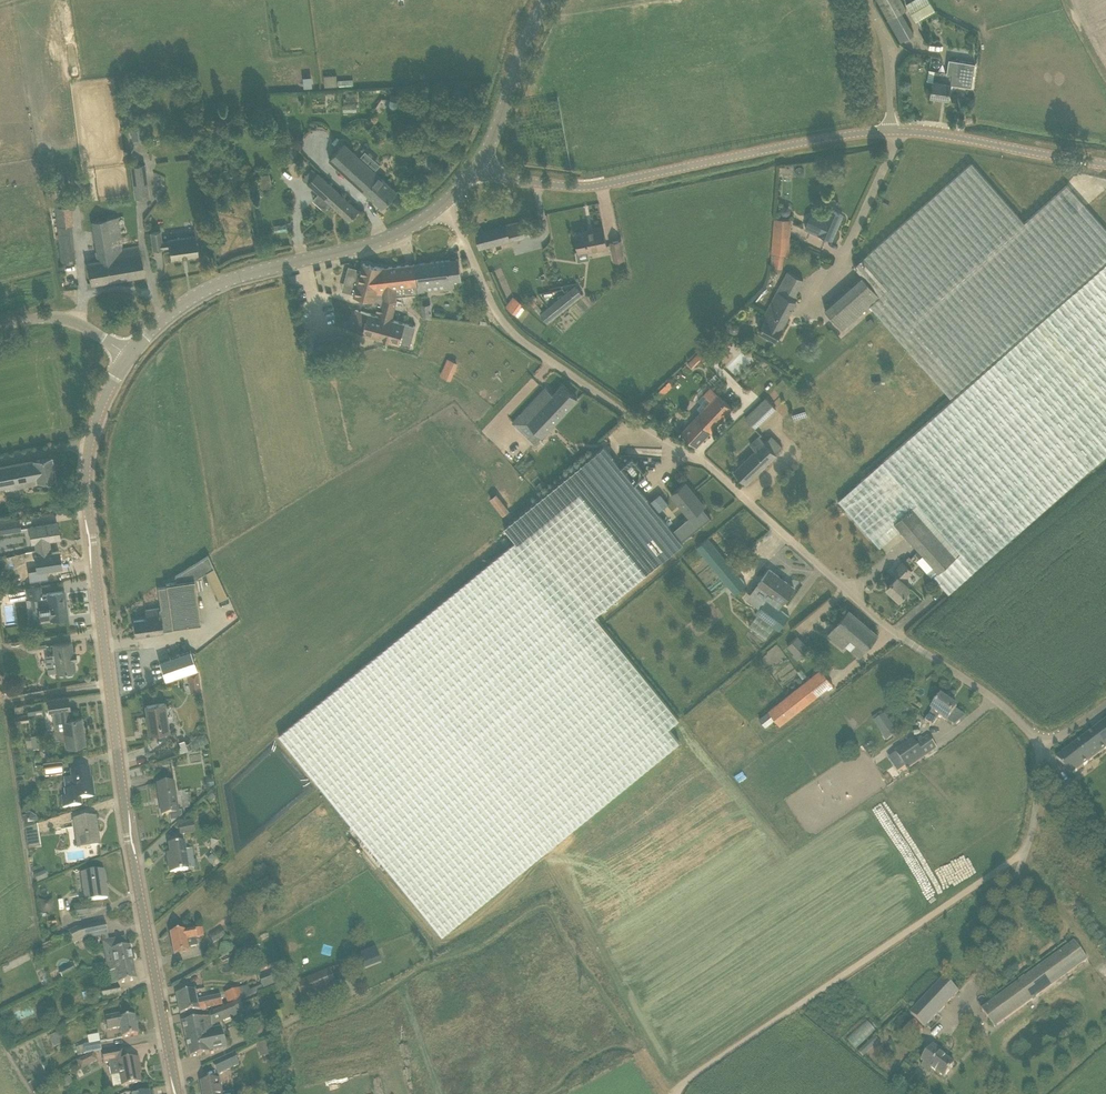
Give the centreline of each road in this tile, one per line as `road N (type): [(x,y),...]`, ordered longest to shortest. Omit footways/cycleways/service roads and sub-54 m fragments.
road 1 (unclassified): [(1105,706),(1046,747),(873,617),(726,481),(515,340),(491,311),(450,194)]
road 2 (tertiary): [(170,1093),(86,485),(103,399),(127,356)]
road 3 (track): [(1027,855),(675,1093)]
road 4 (tertiary): [(474,173),(525,188),(603,185),(889,131)]
road 5 (tertiary): [(127,356),(192,298),(234,278),(387,241),(450,194)]
road 6 (tertiary): [(1105,164),(889,131)]
road 7 (tertiary): [(474,173),(547,0)]
road 8 (unclassified): [(0,328),(50,318),(127,356)]

